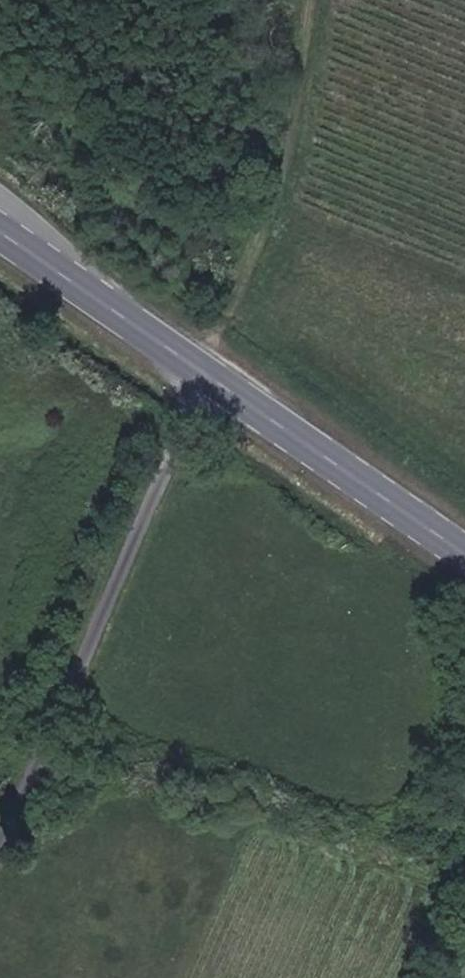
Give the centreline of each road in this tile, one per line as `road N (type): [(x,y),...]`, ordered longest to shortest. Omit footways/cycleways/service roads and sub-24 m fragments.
road 1 (unclassified): [(0,857),(100,648),(212,377)]
road 2 (primary): [(464,549),(212,377)]
road 3 (primary): [(212,377),(0,229)]

